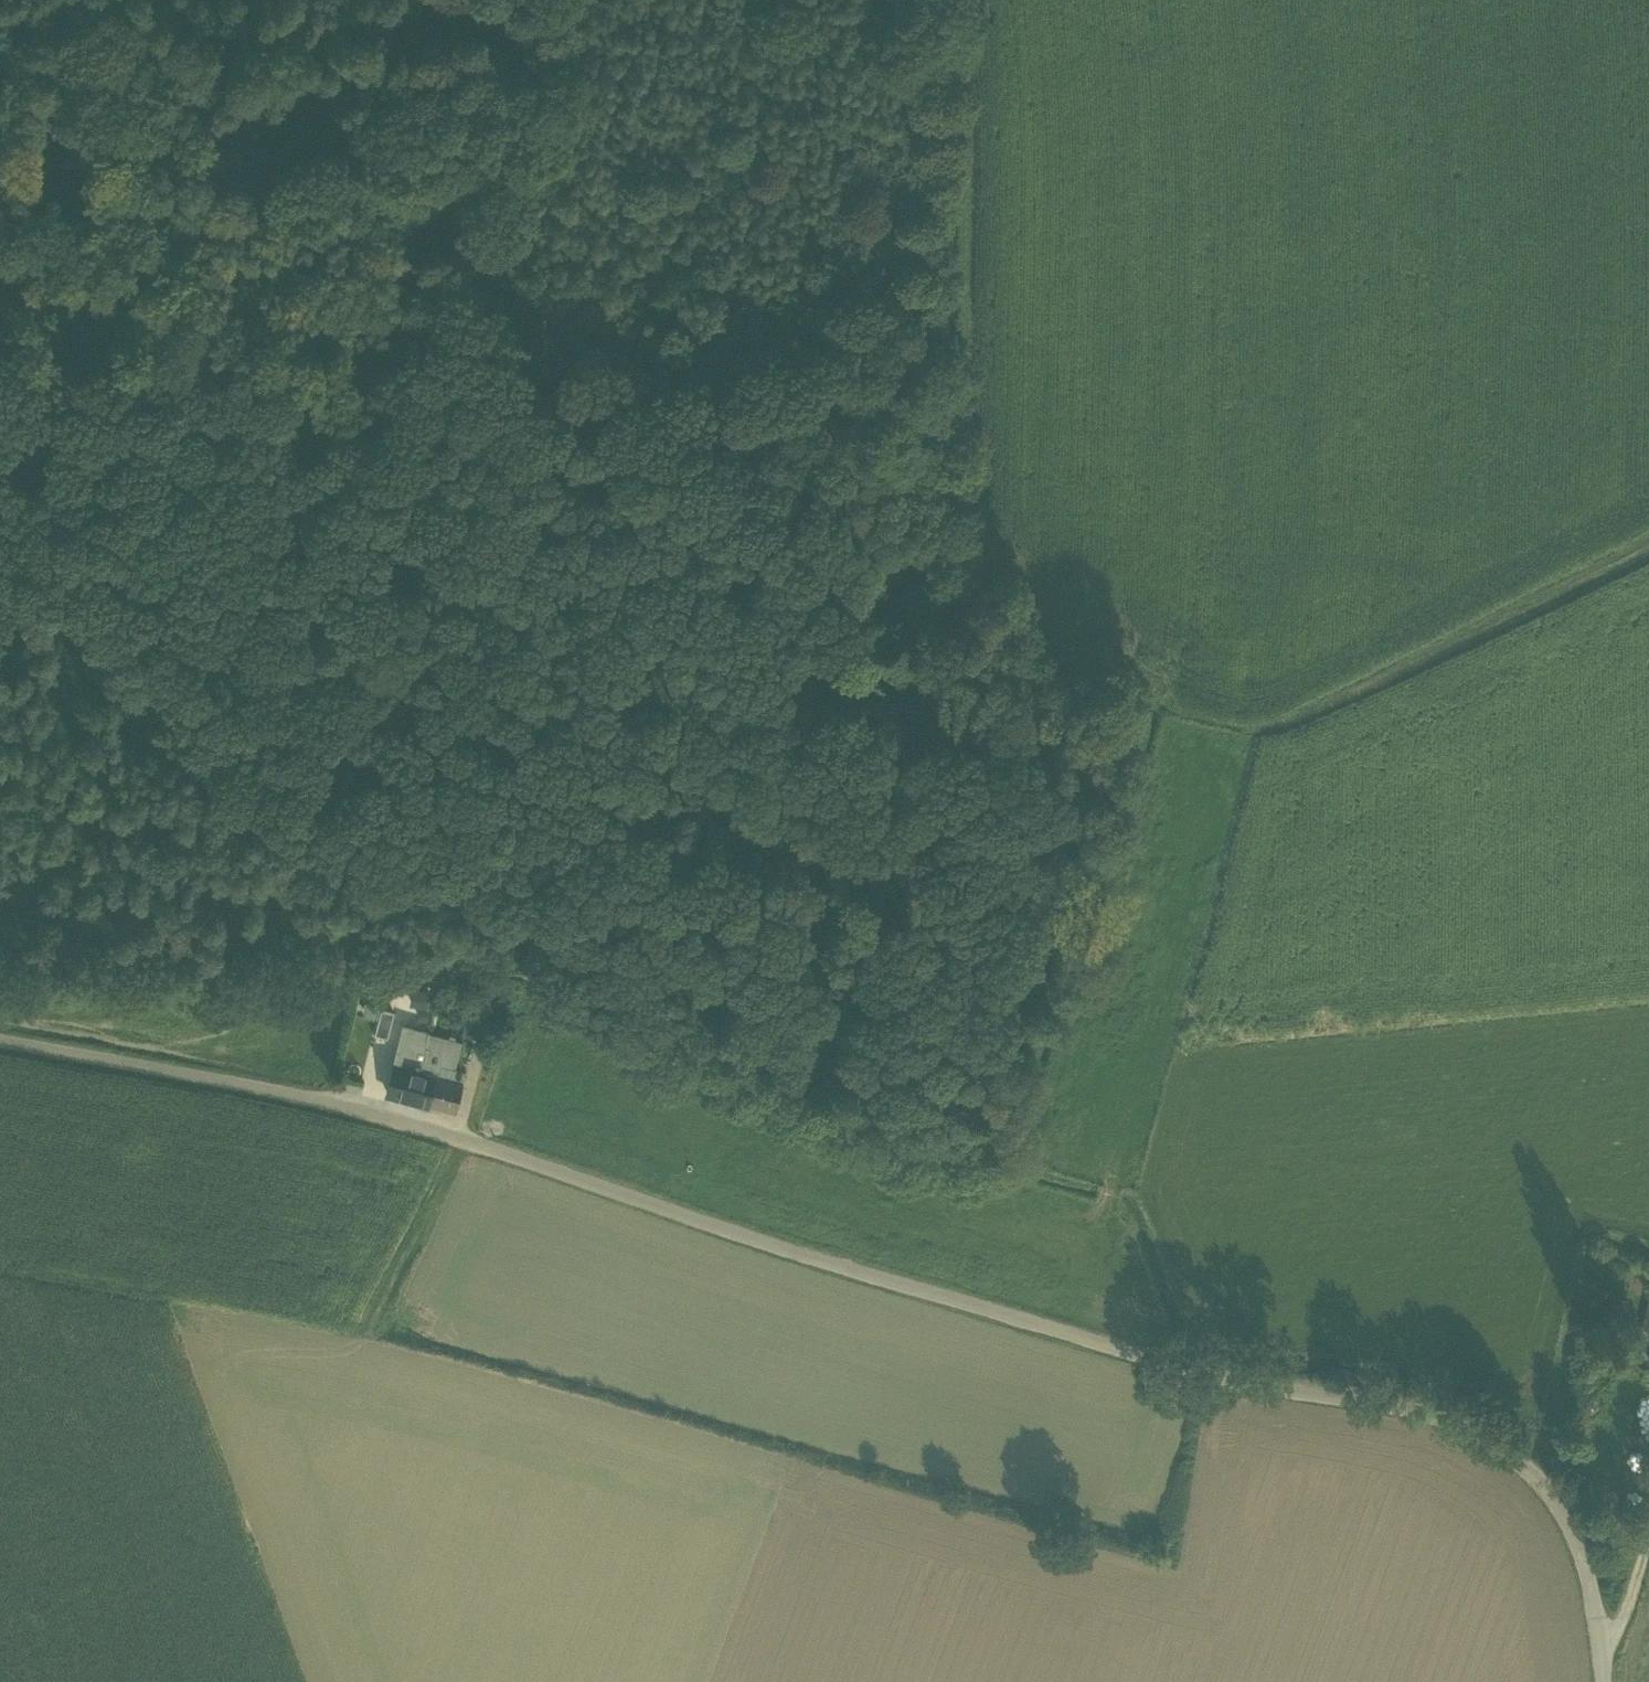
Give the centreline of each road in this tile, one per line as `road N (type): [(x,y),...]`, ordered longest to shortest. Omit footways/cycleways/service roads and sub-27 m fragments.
road 1 (unclassified): [(0,1042),(345,1108),(1198,1373),(1403,1406),(1513,1451),(1575,1503),(1601,1681)]
road 2 (track): [(1648,544),(1251,738)]

